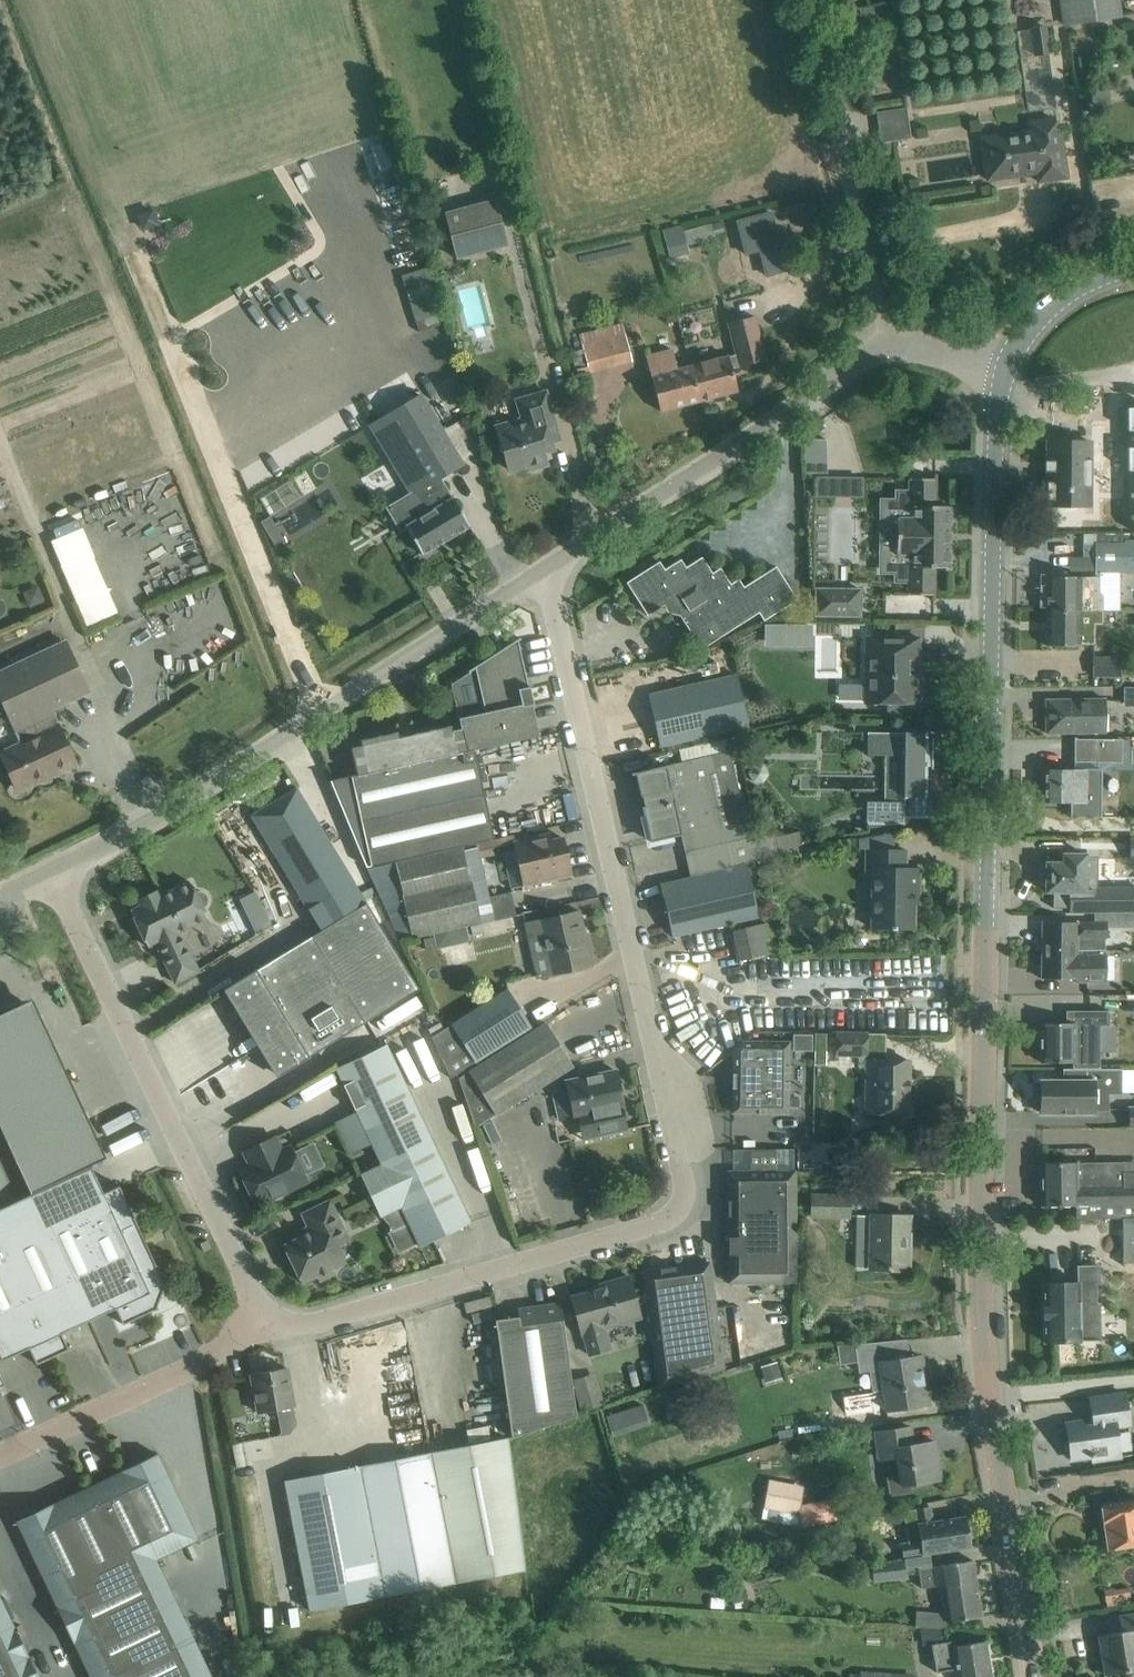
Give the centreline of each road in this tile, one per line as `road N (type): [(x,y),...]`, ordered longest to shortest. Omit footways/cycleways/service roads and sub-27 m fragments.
road 1 (unclassified): [(254,1305),(270,1322),(324,1324),(676,1213),(682,1166),(542,574)]
road 2 (tertiary): [(989,1393),(981,1291),(1003,381)]
road 3 (unclassified): [(53,876),(234,773),(542,574)]
road 4 (unclassified): [(53,876),(254,1305)]
road 5 (unclassified): [(542,574),(831,383),(883,336)]
road 6 (unclassified): [(883,336),(816,0)]
road 7 (unclassified): [(254,1305),(217,1352),(0,1463)]
road 8 (tertiary): [(1032,1676),(989,1393)]
road 9 (tertiary): [(1003,381),(1045,313),(1084,287),(1133,270)]
road 10 (unclassified): [(0,1539),(65,1676)]
road 11 (residential): [(989,1393),(1133,1378)]
road 12 (unclassified): [(1003,381),(883,336)]

